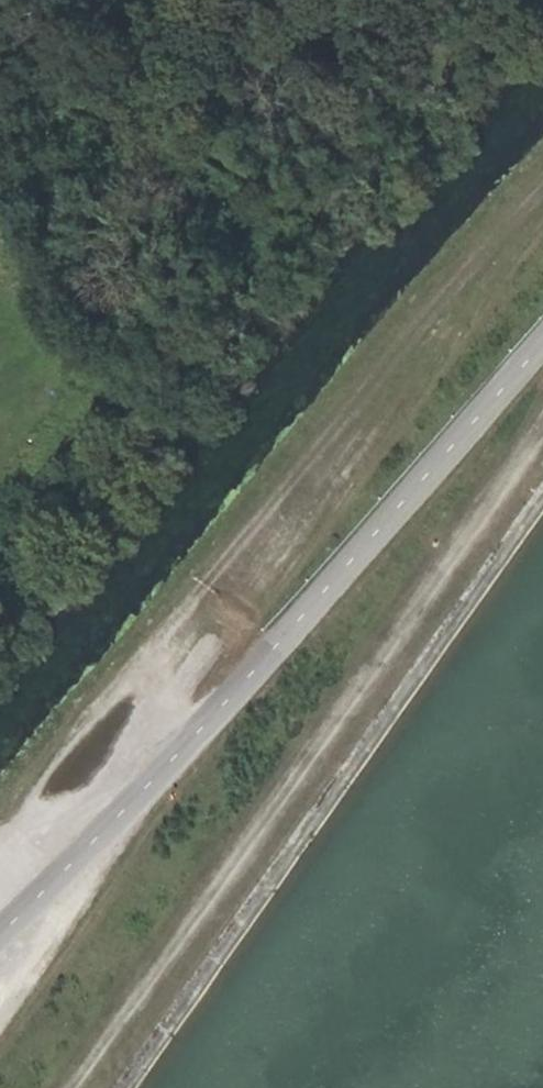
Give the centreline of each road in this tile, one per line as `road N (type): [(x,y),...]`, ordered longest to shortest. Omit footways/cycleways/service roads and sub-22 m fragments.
road 1 (track): [(73,1087),(329,741),(542,428)]
road 2 (tertiary): [(542,350),(0,925)]

